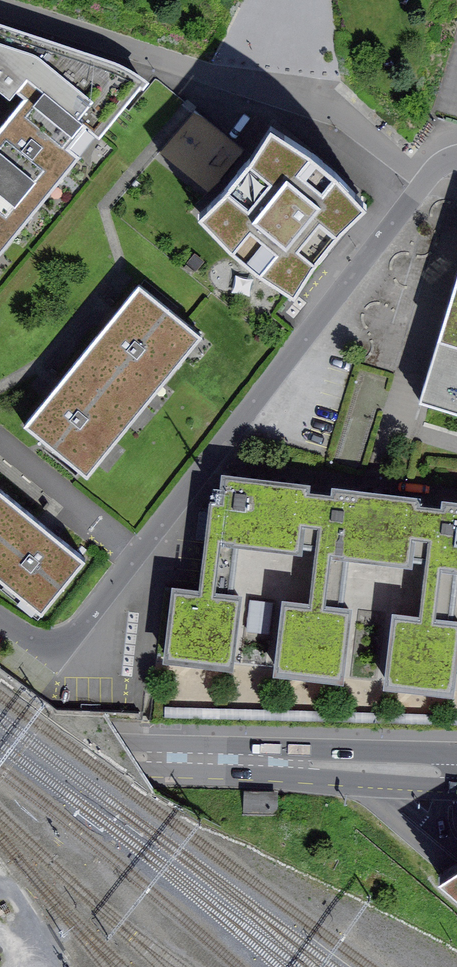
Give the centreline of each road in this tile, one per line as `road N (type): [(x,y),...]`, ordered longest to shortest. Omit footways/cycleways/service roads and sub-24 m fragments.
road 1 (residential): [(425,182),(80,627),(36,639),(0,618)]
road 2 (residential): [(425,182),(343,115),(0,6)]
road 3 (secondary): [(456,770),(0,753)]

